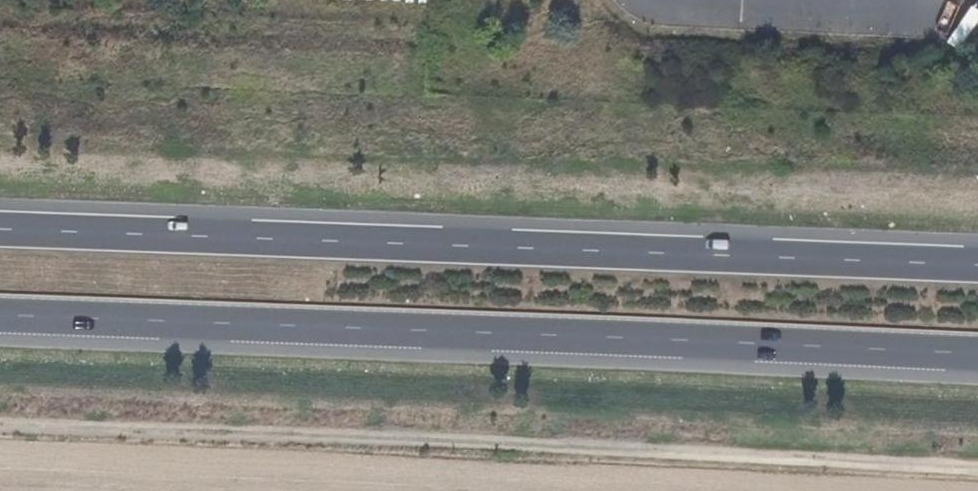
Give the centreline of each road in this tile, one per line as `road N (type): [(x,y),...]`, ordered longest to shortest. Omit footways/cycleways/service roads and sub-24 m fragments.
road 1 (track): [(977,469),(0,429)]
road 2 (trunk): [(0,316),(977,355)]
road 3 (trunk): [(977,265),(0,229)]

